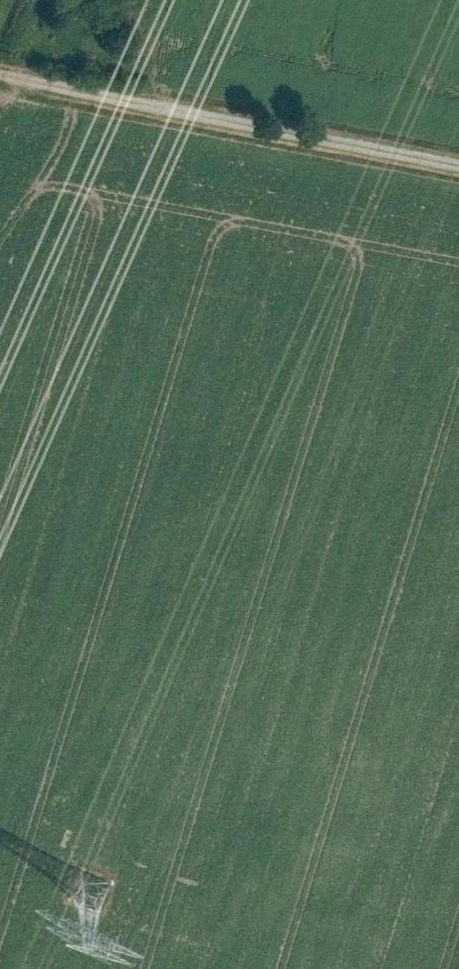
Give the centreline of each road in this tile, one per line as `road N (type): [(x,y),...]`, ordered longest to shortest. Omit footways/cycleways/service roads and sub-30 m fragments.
road 1 (track): [(458,168),(0,74)]

